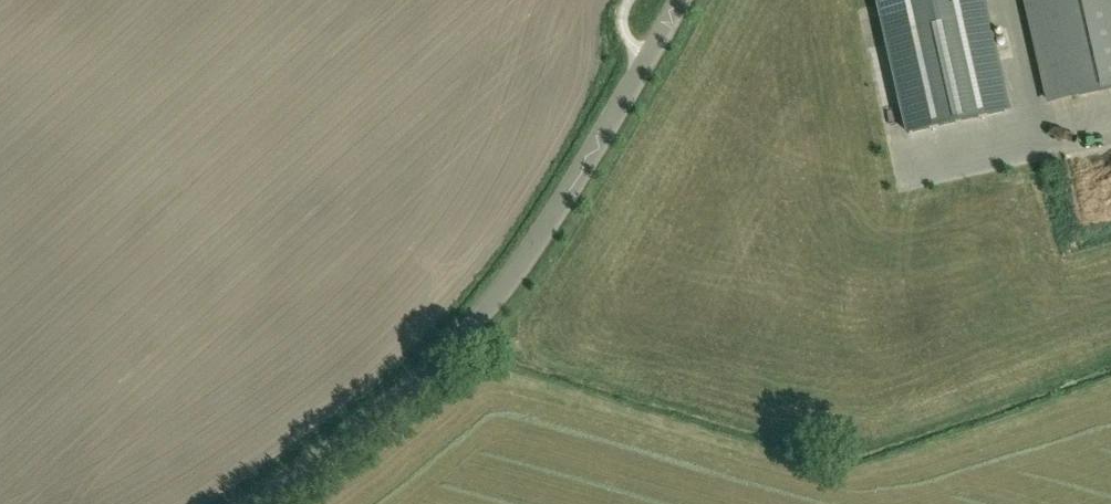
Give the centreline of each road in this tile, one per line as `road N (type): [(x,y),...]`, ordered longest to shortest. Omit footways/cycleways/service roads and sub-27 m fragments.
road 1 (tertiary): [(252,503),(369,429),(452,349),(512,275),(681,0)]

